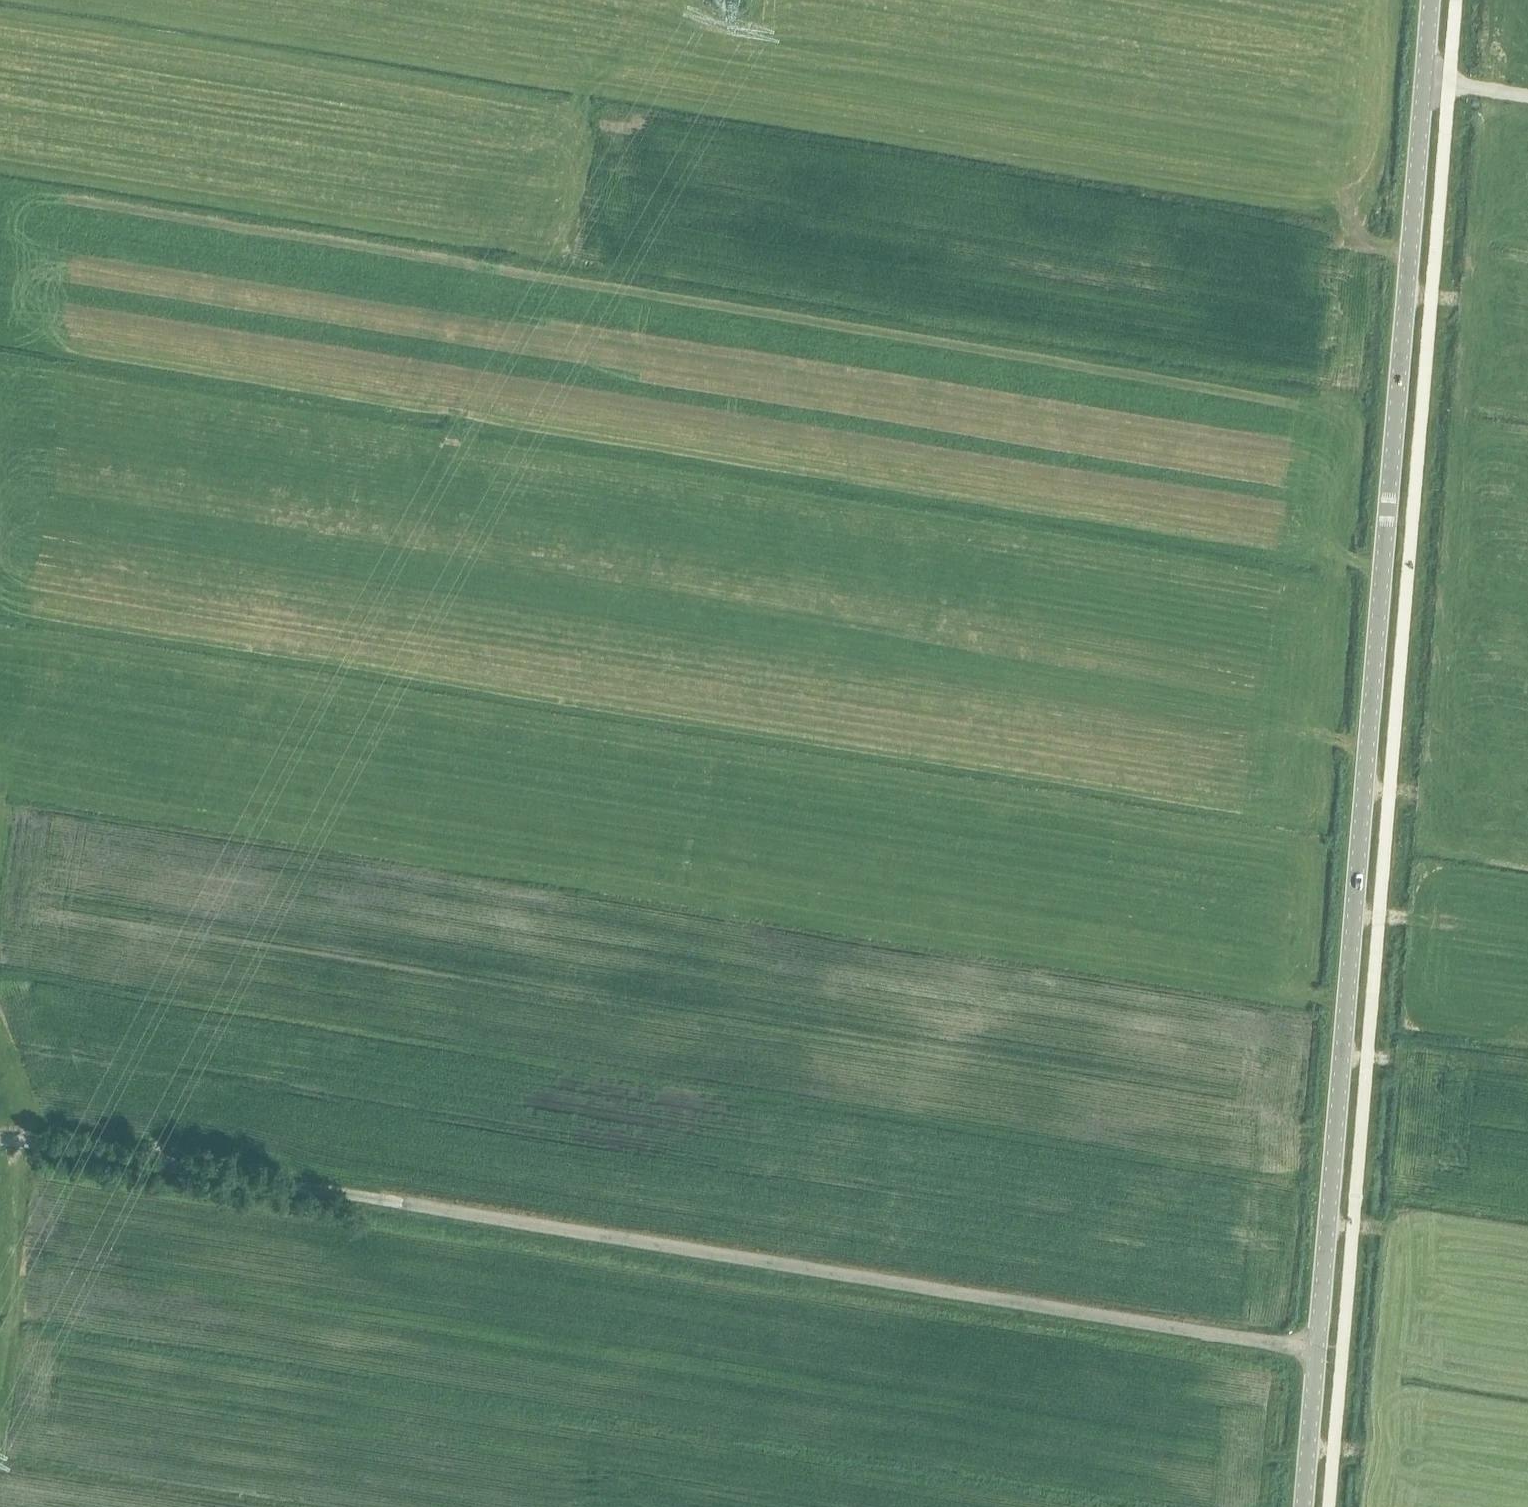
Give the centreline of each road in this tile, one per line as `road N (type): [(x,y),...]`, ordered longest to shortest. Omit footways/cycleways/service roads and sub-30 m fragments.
road 1 (tertiary): [(1304,1506),(1425,79)]

